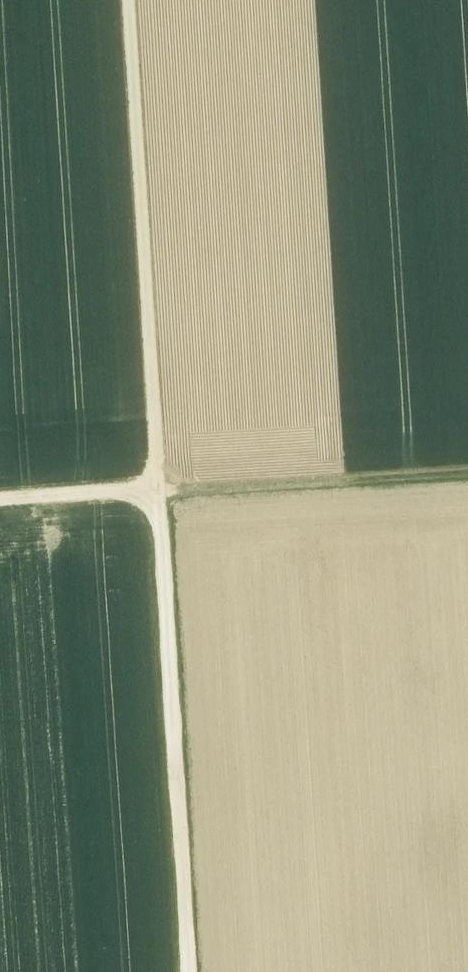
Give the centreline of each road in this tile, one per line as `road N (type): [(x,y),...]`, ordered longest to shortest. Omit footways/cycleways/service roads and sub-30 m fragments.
road 1 (track): [(159,490),(129,0)]
road 2 (track): [(189,971),(159,490)]
road 3 (track): [(467,471),(159,490)]
road 4 (track): [(159,490),(0,500)]

